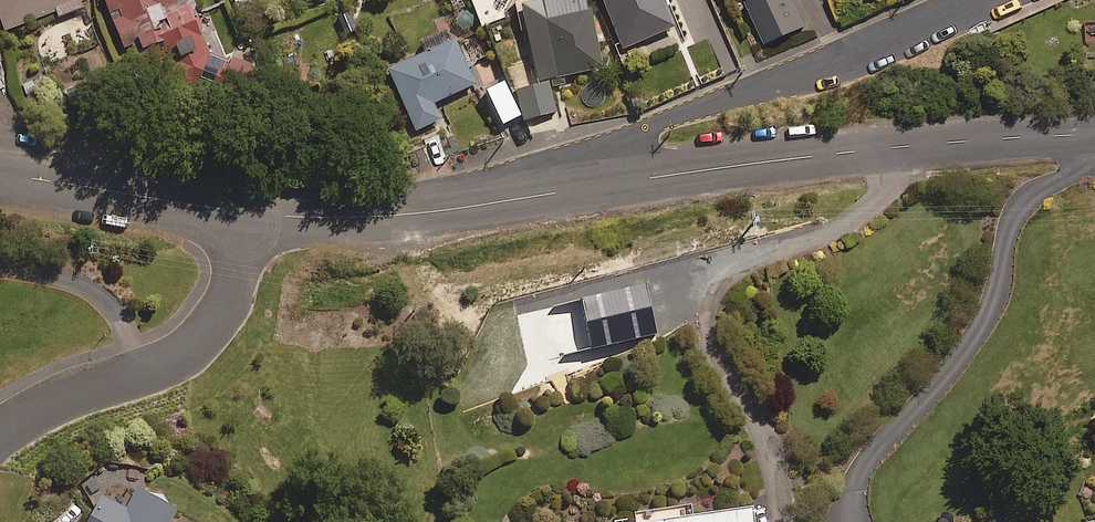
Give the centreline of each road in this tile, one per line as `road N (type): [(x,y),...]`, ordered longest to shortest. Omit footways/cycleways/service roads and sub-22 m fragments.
road 1 (tertiary): [(1094,134),(906,146),(576,190)]
road 2 (residential): [(576,190),(616,140),(822,67),(976,0)]
road 3 (residential): [(0,431),(193,346),(234,288),(242,210)]
road 4 (tertiary): [(576,190),(366,215),(242,210)]
road 5 (tertiary): [(242,210),(0,174)]

